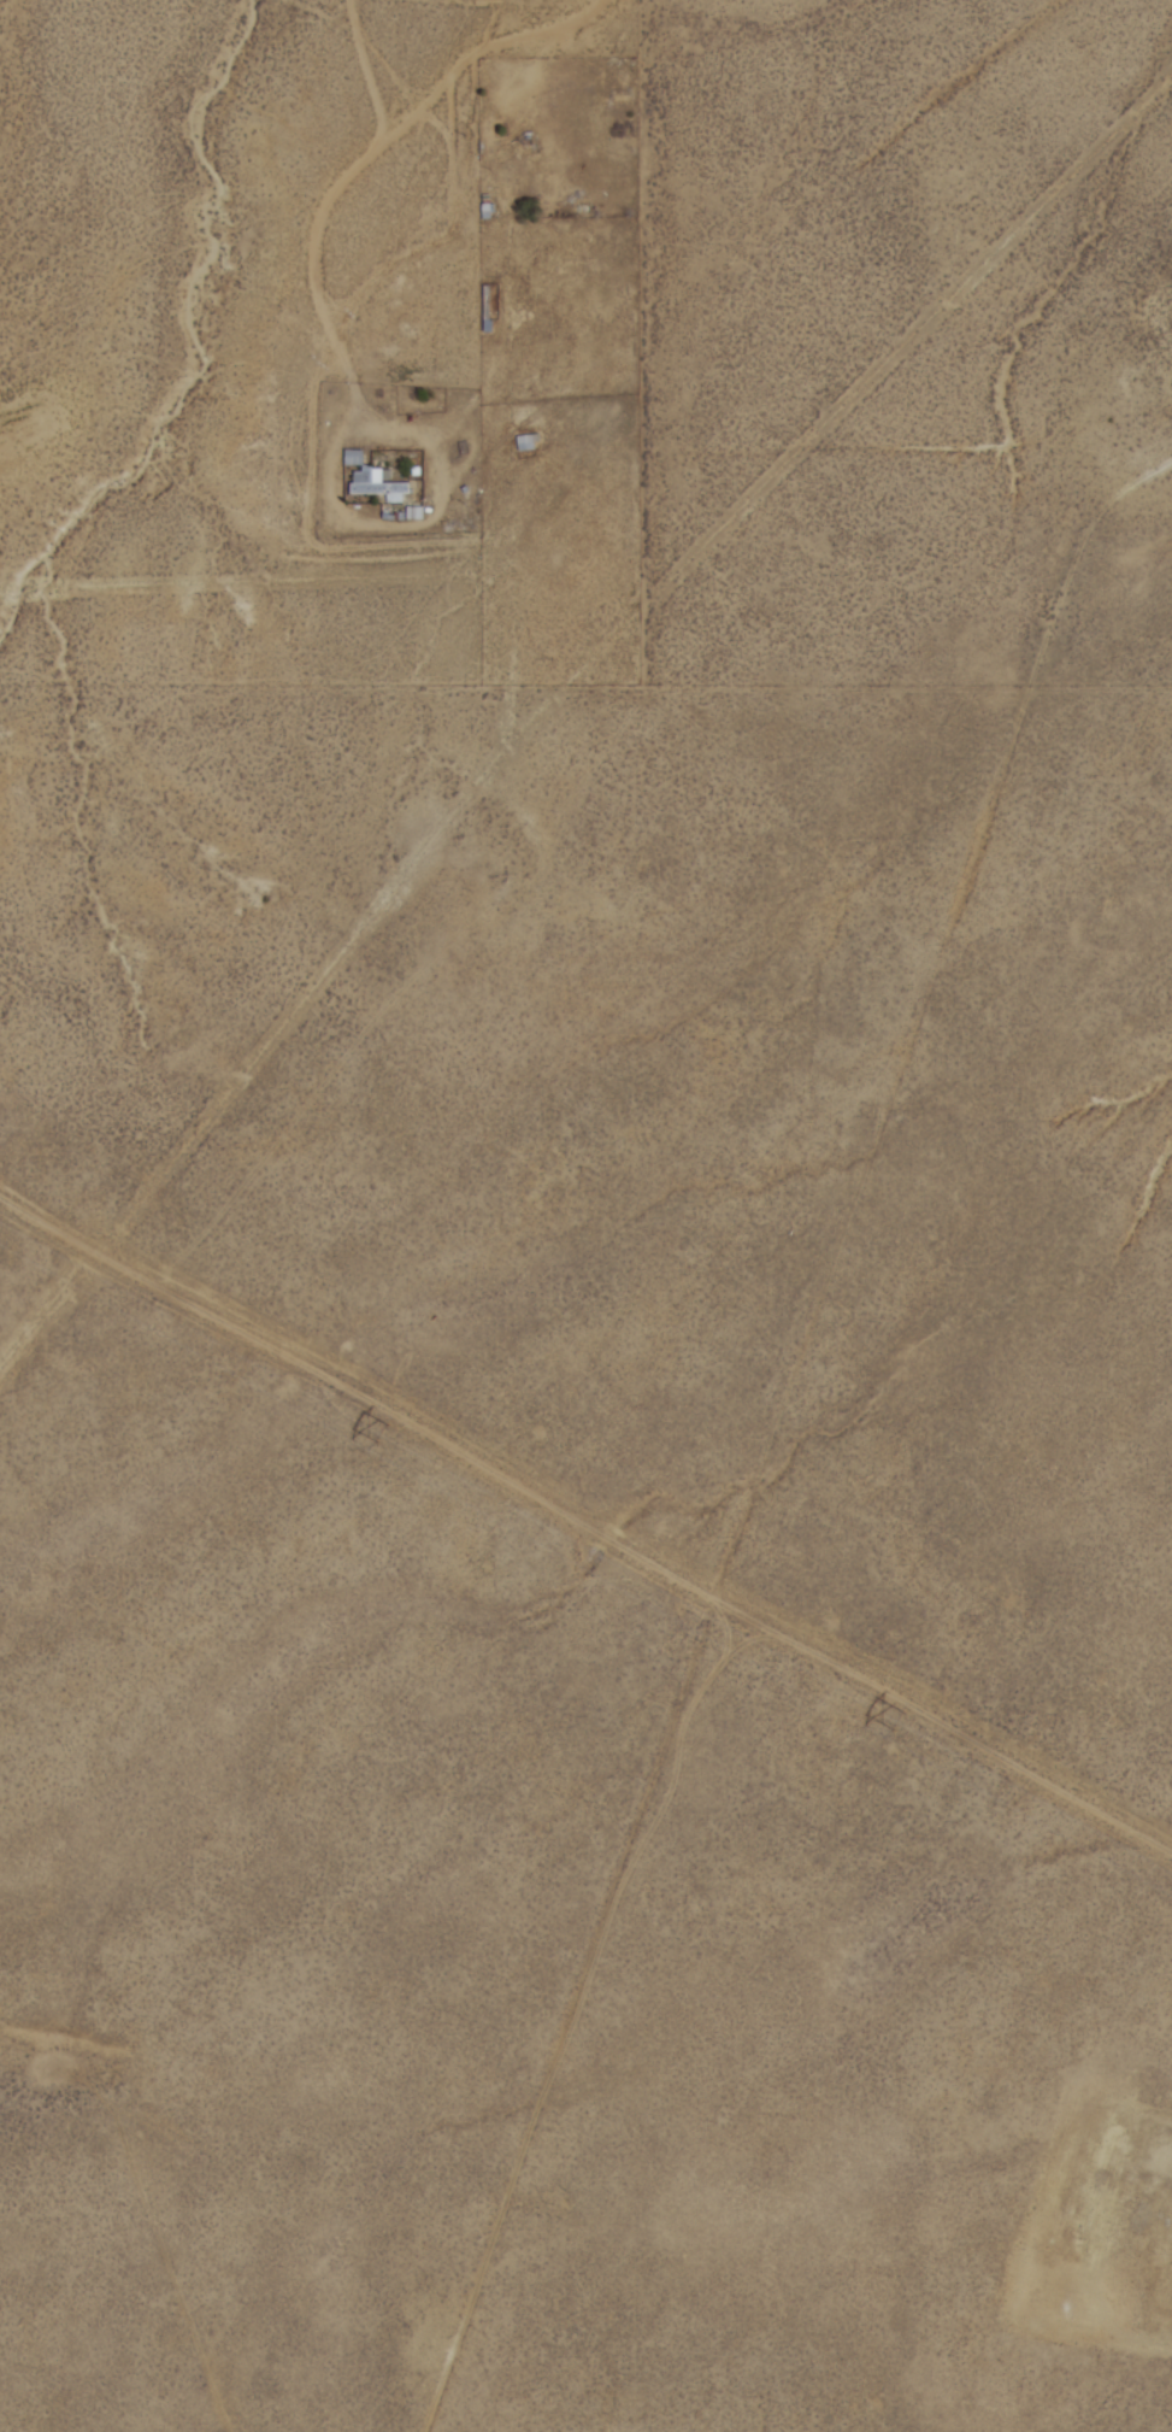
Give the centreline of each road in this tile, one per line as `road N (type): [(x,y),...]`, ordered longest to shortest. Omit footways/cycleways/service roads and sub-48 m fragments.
road 1 (residential): [(425,2431),(563,1960),(702,1737),(1019,848),(1038,703),(1096,574),(1171,501)]

